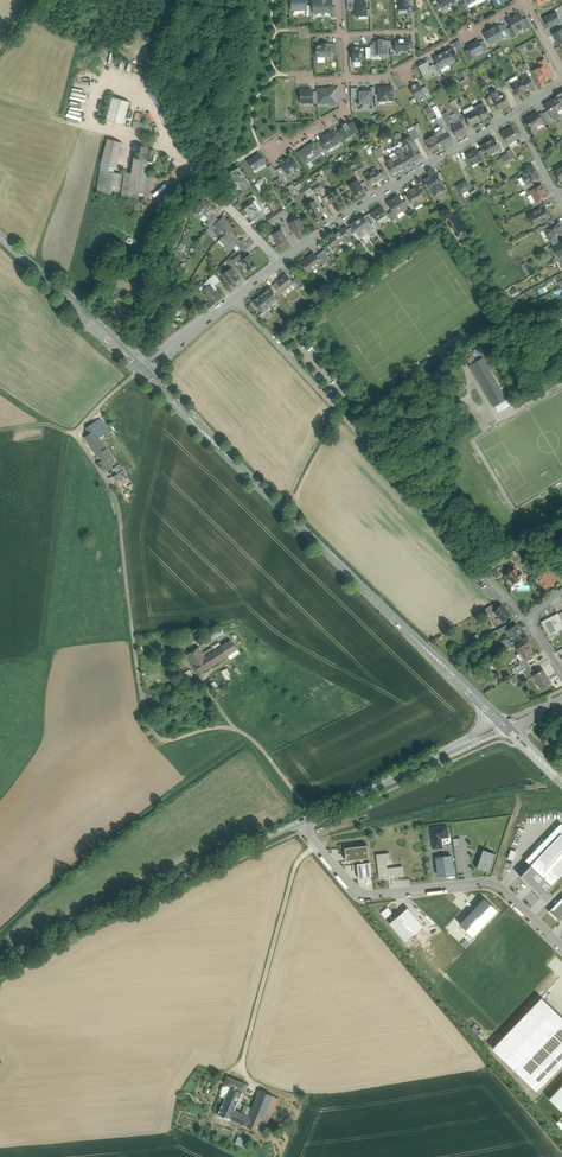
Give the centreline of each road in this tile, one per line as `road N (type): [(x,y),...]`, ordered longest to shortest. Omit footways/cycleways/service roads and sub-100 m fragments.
road 1 (secondary): [(415,639),(142,370)]
road 2 (tertiary): [(300,823),(0,969)]
road 3 (unclassified): [(300,823),(362,894),(493,882),(561,944)]
road 4 (residential): [(278,263),(514,112)]
road 5 (residential): [(278,263),(181,159),(101,133)]
road 6 (residential): [(345,79),(385,76),(524,2)]
road 7 (residential): [(368,444),(235,298)]
road 8 (secondary): [(142,370),(0,236)]
road 9 (tertiary): [(391,779),(503,729)]
road 10 (secondary): [(505,720),(415,639)]
road 11 (tertiary): [(498,724),(391,779)]

